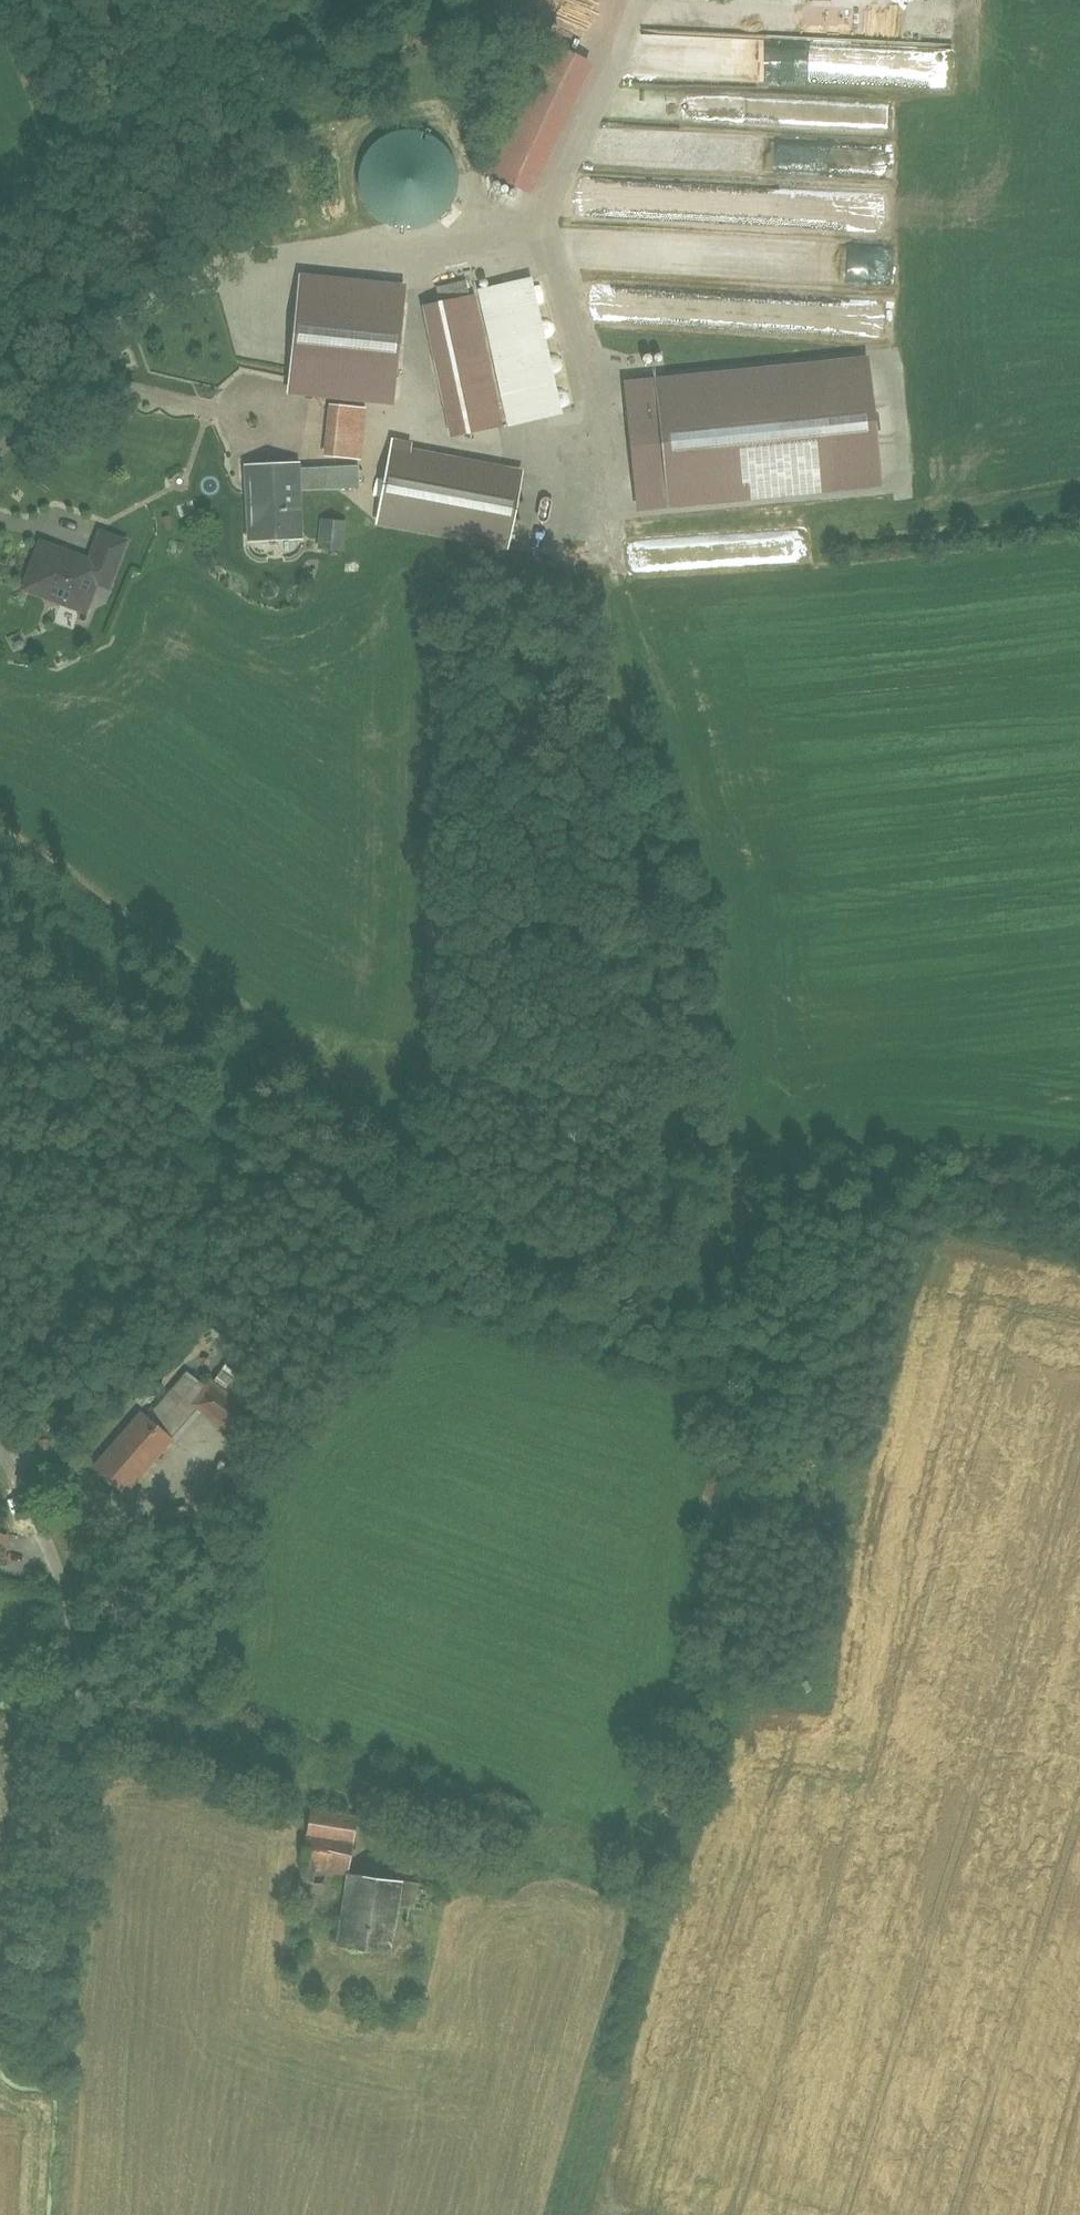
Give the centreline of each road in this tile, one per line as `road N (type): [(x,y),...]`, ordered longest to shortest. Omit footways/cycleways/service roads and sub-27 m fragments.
road 1 (residential): [(576,2214),(668,1854),(350,1798),(100,1724),(80,1703),(67,1603),(0,1464)]

